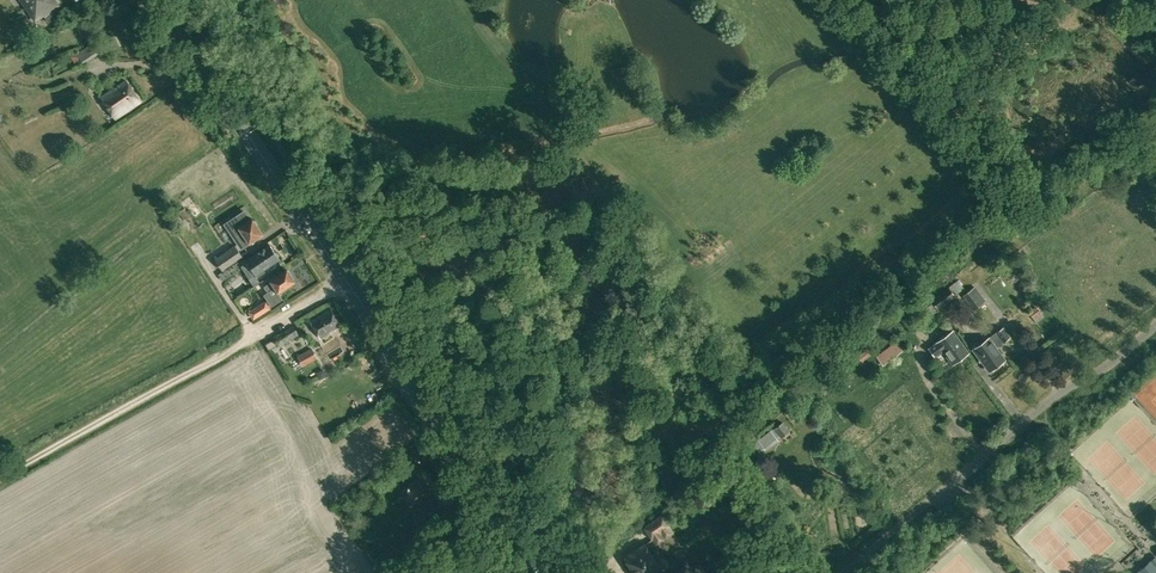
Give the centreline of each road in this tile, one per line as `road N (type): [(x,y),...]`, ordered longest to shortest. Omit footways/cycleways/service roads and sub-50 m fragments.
road 1 (primary): [(544,572),(157,0)]
road 2 (unclassified): [(1155,325),(1106,367),(1063,389),(844,572)]
road 3 (track): [(0,477),(347,282)]

